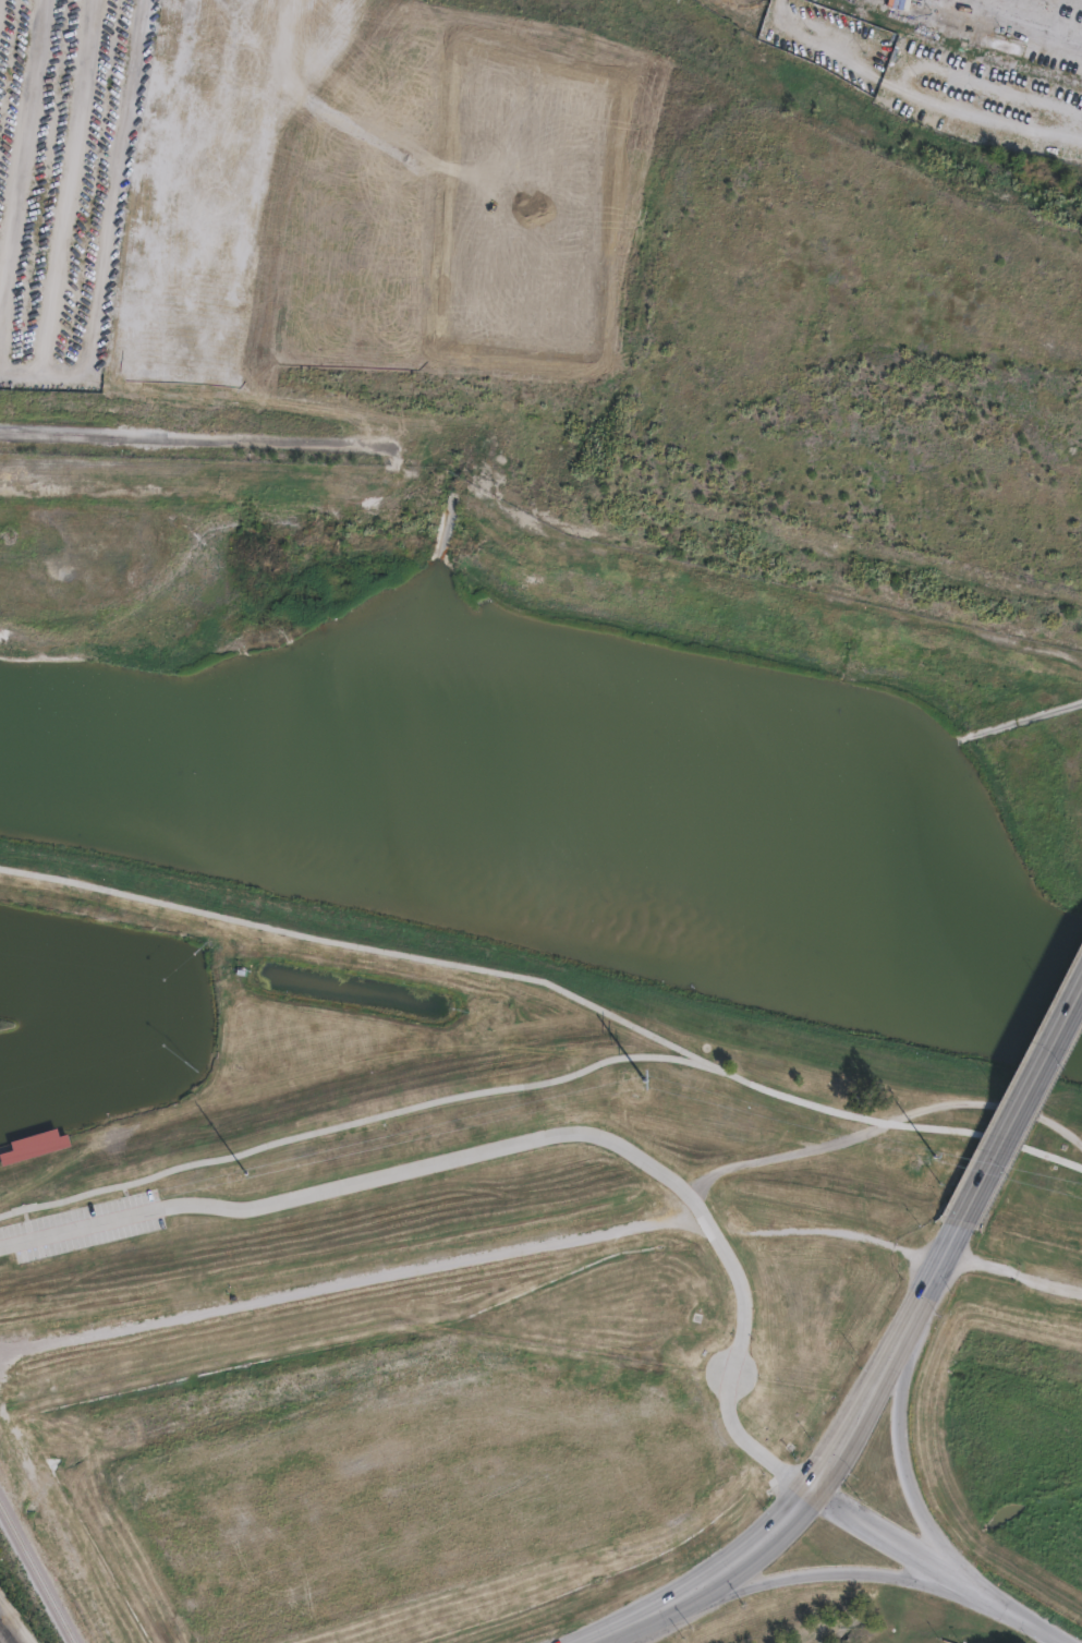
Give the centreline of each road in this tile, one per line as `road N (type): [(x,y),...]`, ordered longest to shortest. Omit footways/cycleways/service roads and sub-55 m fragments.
road 1 (tertiary): [(958,1225),(899,1377),(880,1476),(856,1512),(803,1555),(588,1642)]
road 2 (tertiary): [(680,1599),(842,1571),(960,1581),(902,1464),(899,1377)]
road 3 (tertiary): [(1081,980),(958,1225)]
road 4 (residential): [(1064,1642),(856,1512)]

